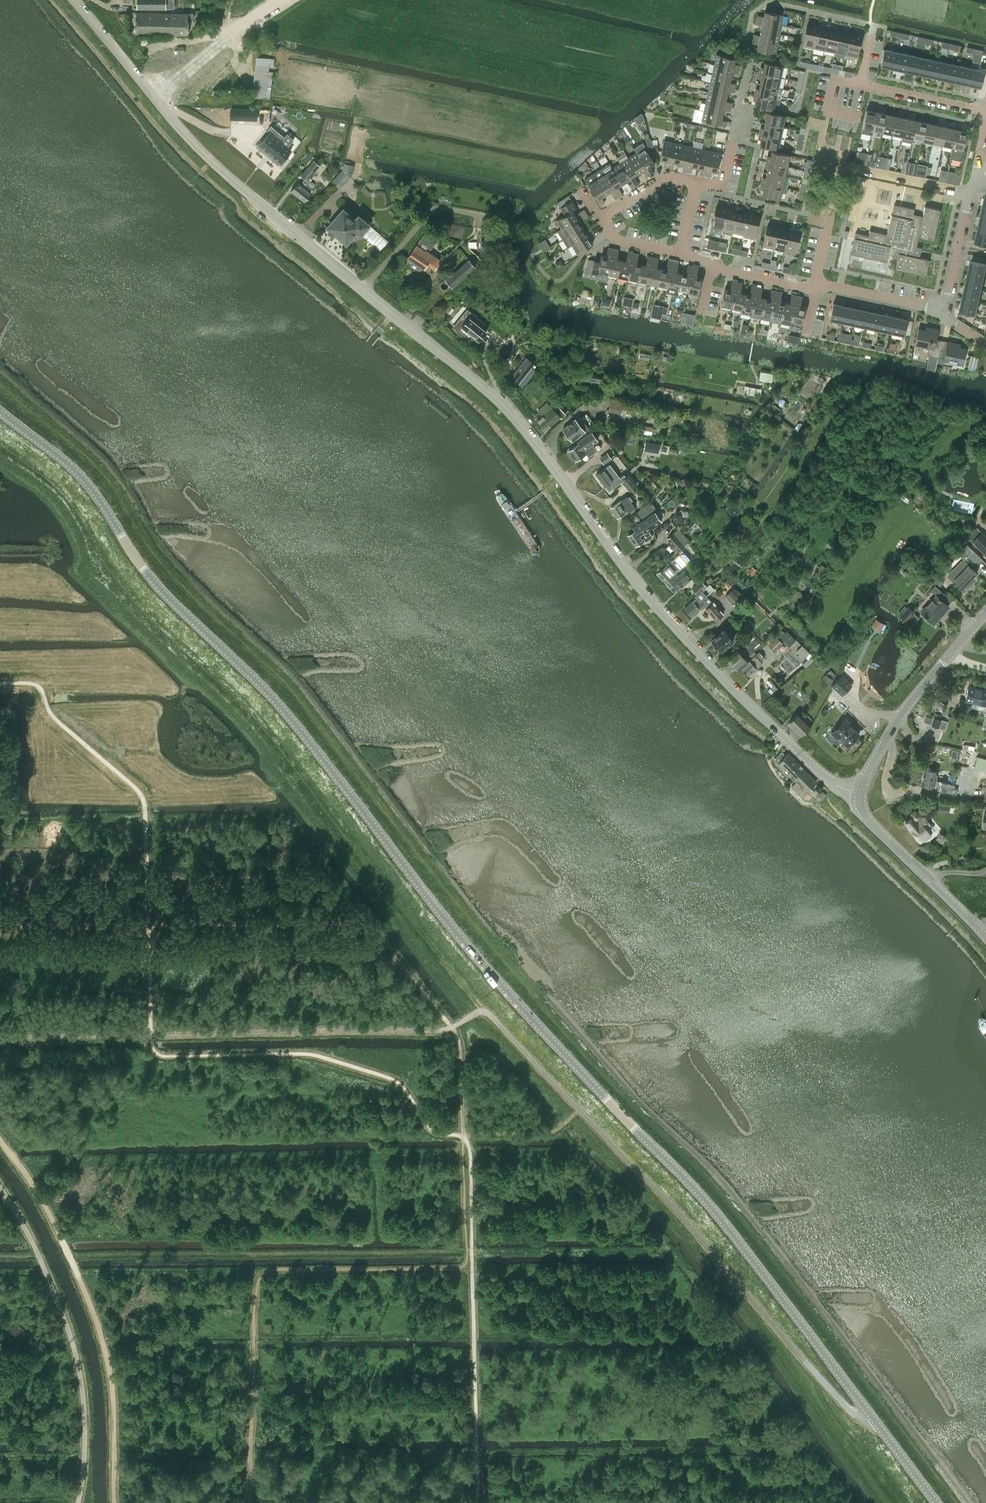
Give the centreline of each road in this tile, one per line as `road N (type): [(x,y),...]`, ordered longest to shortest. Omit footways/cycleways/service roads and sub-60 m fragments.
road 1 (track): [(967,1502),(748,1213),(521,973),(309,701),(179,577),(106,470),(0,375)]
road 2 (tertiary): [(935,1502),(716,1215),(509,997),(305,737),(161,594),(69,465),(0,412)]
road 3 (unclassified): [(858,793),(821,772),(658,606),(509,409),(216,165),(153,96)]
road 4 (track): [(0,444),(58,487),(113,580),(273,739),(482,1010)]
road 5 (tertiary): [(858,793),(899,717),(985,614)]
road 6 (tertiary): [(985,937),(866,819),(858,793)]
road 7 (residential): [(985,113),(862,85),(872,28)]
road 8 (residential): [(282,0),(153,96)]
road 9 (residential): [(816,287),(680,254)]
road 10 (residential): [(943,312),(978,181)]
road 11 (residential): [(943,312),(816,287)]
road 12 (unclassified): [(153,96),(75,0)]

